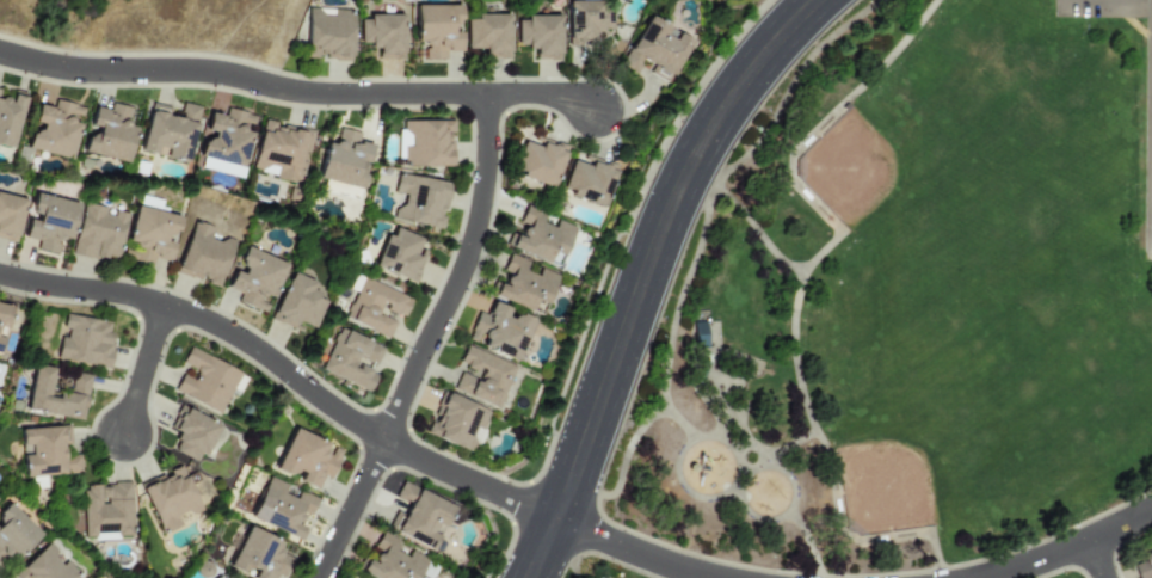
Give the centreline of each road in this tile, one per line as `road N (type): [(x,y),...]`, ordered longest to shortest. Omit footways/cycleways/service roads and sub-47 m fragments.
road 1 (tertiary): [(527,577),(674,195),(717,116),(815,0)]
road 2 (residential): [(0,276),(196,316),(269,356),(349,419),(555,518)]
road 3 (residential): [(323,577),(473,256),(488,189),(491,97)]
road 4 (residential): [(491,97),(328,97),(227,75),(70,72),(0,54)]
road 5 (residential): [(1151,509),(986,577)]
road 6 (residential): [(710,577),(555,518)]
road 7 (residential): [(128,437),(170,308)]

